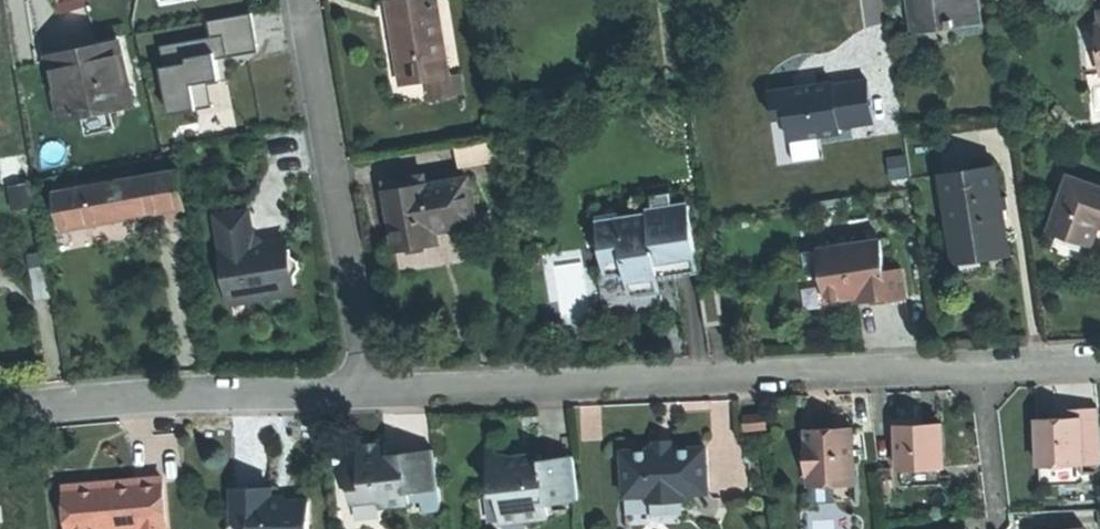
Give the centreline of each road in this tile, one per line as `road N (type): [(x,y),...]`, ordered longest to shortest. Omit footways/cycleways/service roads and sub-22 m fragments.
road 1 (residential): [(370,387),(1099,359)]
road 2 (residential): [(370,387),(301,0)]
road 3 (residential): [(0,412),(140,396),(370,387)]

